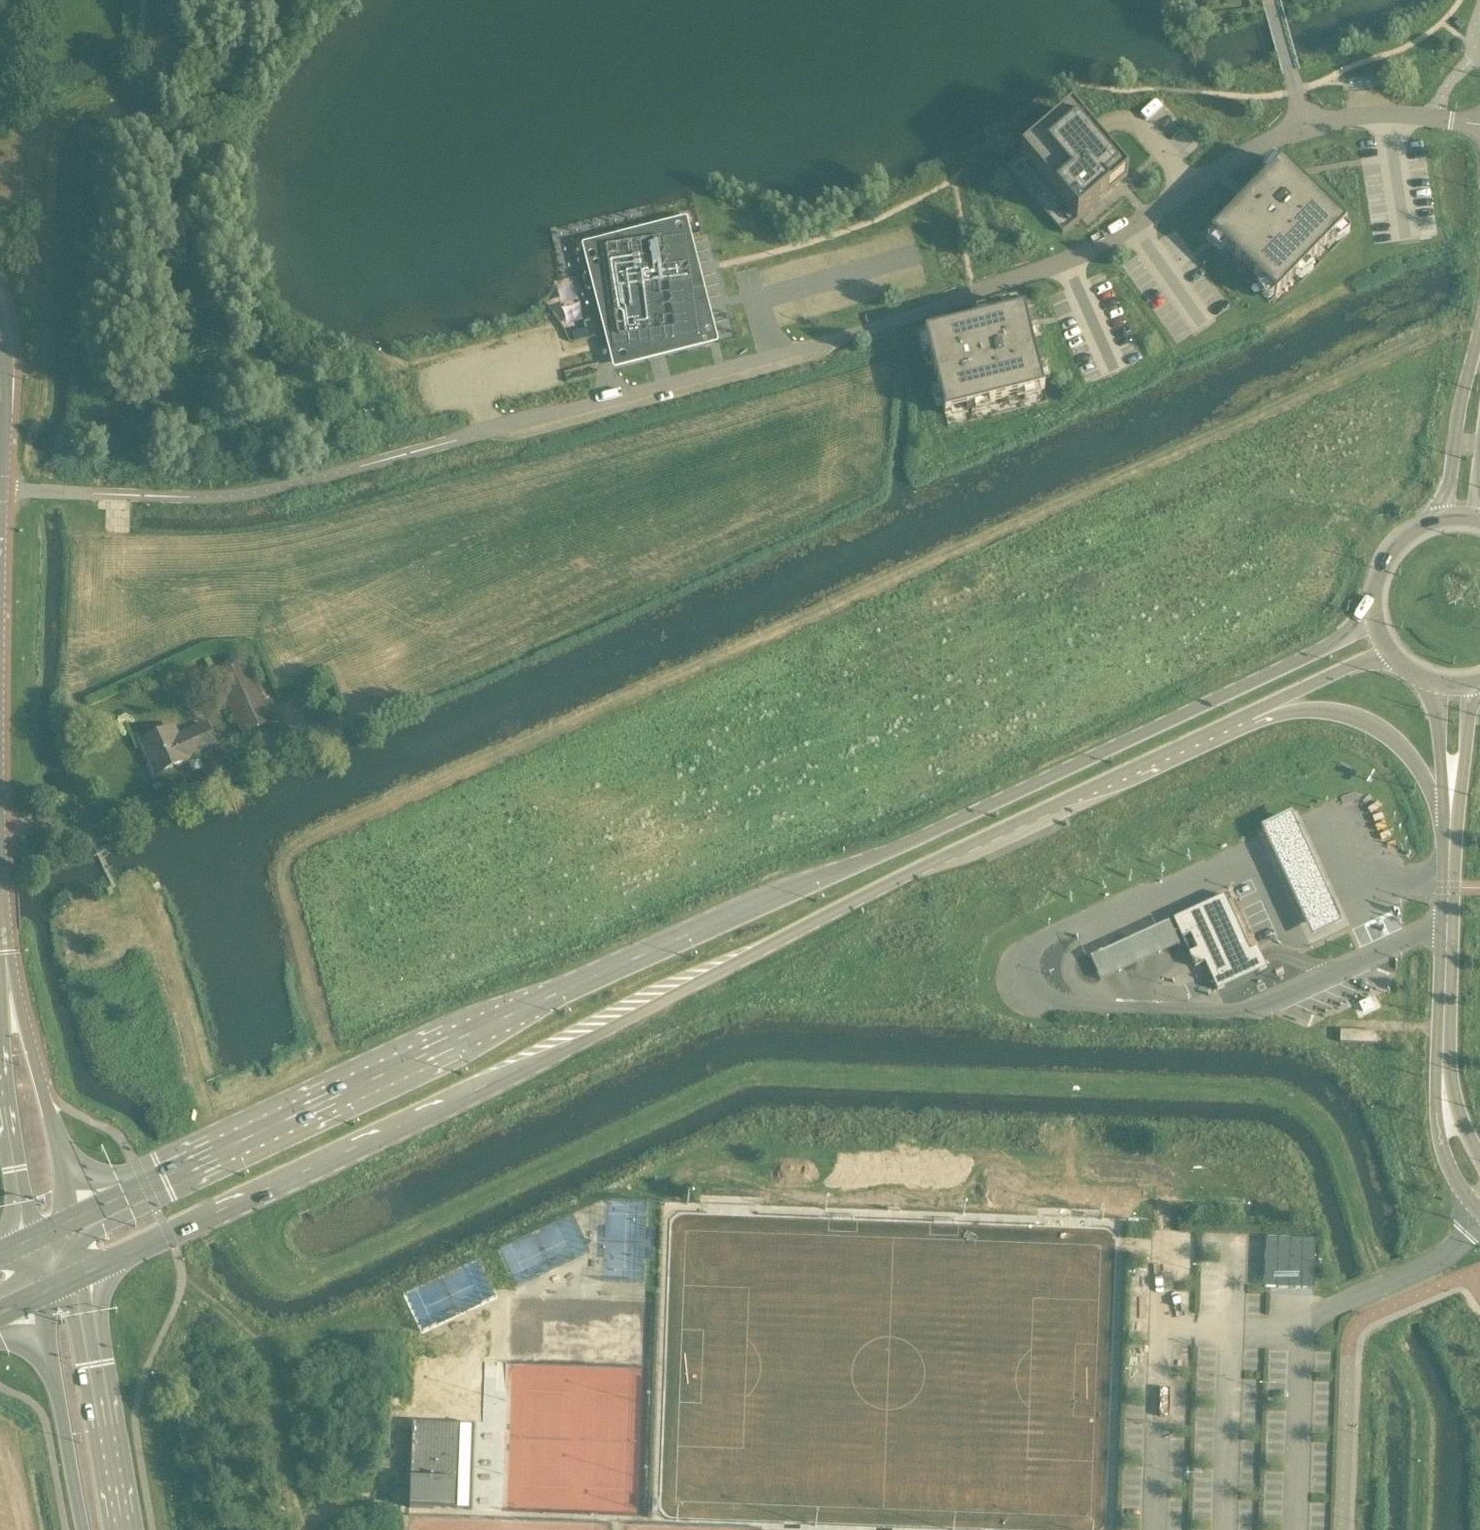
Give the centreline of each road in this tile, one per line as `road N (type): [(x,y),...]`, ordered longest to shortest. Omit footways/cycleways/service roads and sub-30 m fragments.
road 1 (primary): [(1372,624),(847,873),(474,1032),(74,1220)]
road 2 (primary): [(82,1276),(1229,729)]
road 3 (residential): [(311,479),(966,296),(1065,260),(1262,142),(1307,129)]
road 4 (tertiary): [(1229,729),(1294,715),(1367,724),(1425,783),(1450,854)]
road 5 (tertiary): [(5,959),(2,1078),(29,1240)]
road 6 (tertiary): [(74,1220),(5,959)]
road 7 (tertiary): [(124,1529),(82,1276)]
road 8 (tertiary): [(1443,1092),(1450,854)]
road 9 (tertiary): [(39,1296),(84,1529)]
road 10 (tertiary): [(1479,332),(1444,504),(1432,519)]
road 11 (primary): [(1229,729),(1387,655)]
road 12 (tertiary): [(1450,854),(1454,688)]
road 13 (residential): [(0,492),(137,496)]
road 14 (residential): [(1270,0),(1307,129)]
road 15 (primary): [(1432,519),(1388,548),(1369,597),(1372,624)]
road 16 (tertiary): [(1443,1092),(1440,1144),(1479,1213)]
road 17 (residential): [(1307,129),(1353,115),(1434,119)]

